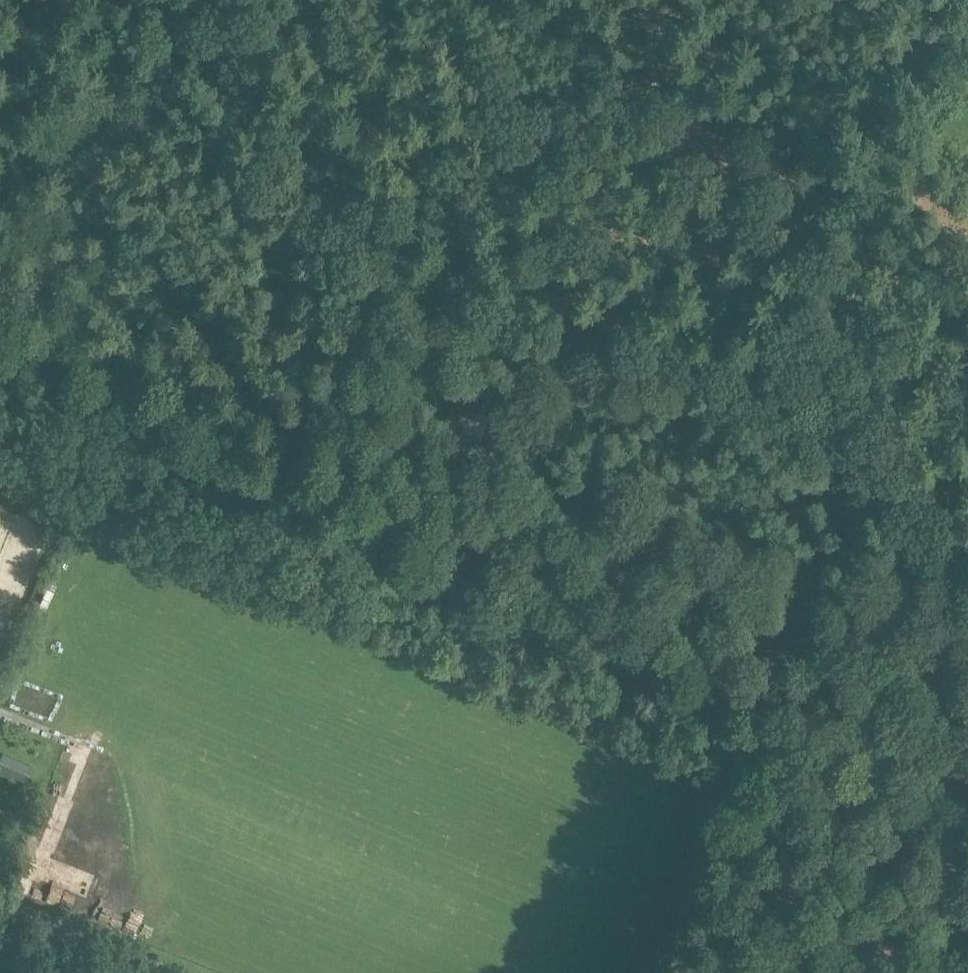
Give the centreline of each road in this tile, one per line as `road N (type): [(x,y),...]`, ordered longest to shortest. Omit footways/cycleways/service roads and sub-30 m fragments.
road 1 (track): [(552,0),(884,204)]
road 2 (unclassified): [(174,972),(0,906)]
road 3 (track): [(884,204),(967,56)]

